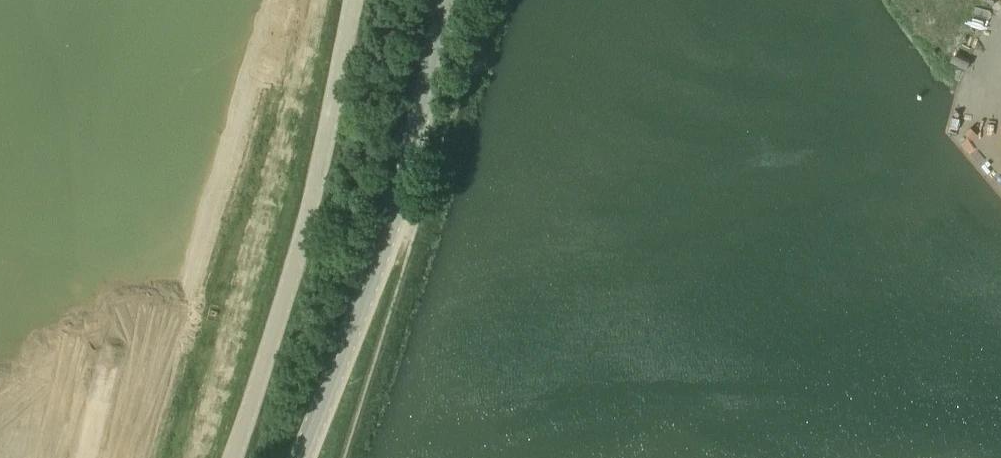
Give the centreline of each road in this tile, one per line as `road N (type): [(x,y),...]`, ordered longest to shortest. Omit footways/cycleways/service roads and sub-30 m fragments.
road 1 (tertiary): [(301,457),(379,260),(445,0)]
road 2 (unclassified): [(230,457),(310,210),(351,0)]

